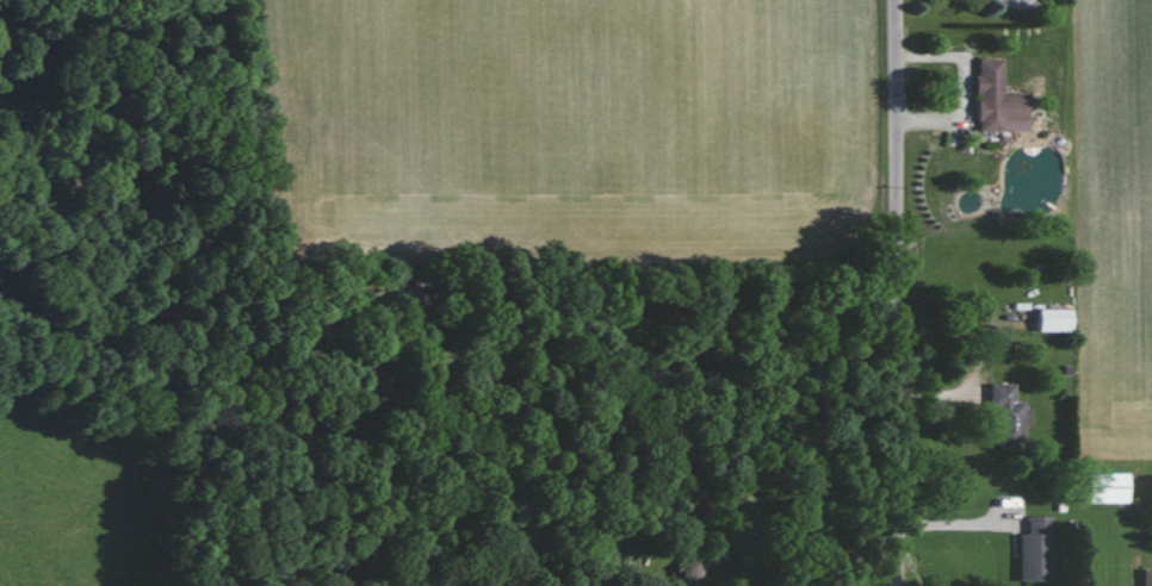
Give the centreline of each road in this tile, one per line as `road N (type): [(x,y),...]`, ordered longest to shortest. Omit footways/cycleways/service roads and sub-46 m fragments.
road 1 (residential): [(889,585),(891,0)]

